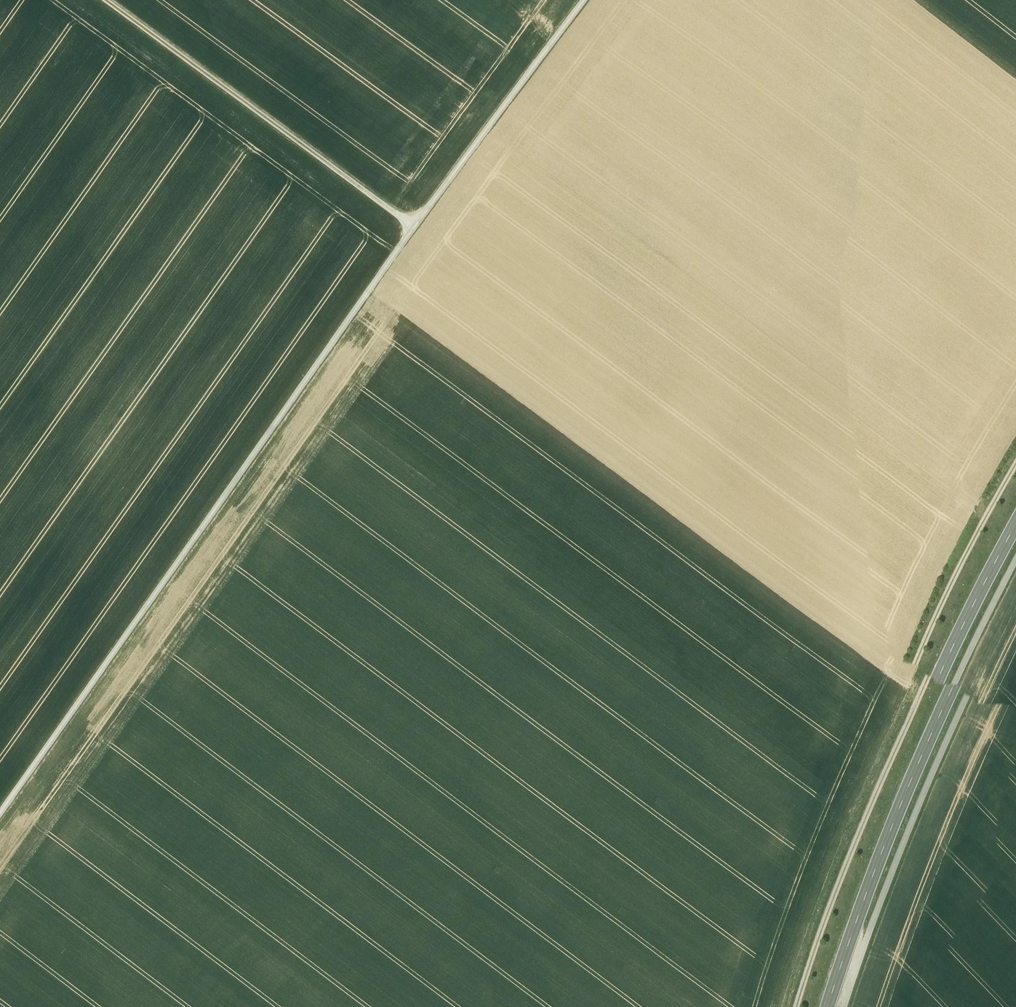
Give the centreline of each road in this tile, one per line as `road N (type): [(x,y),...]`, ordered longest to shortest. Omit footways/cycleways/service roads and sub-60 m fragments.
road 1 (track): [(0,817),(410,237),(592,0)]
road 2 (track): [(797,1006),(831,900),(916,697),(1015,499)]
road 3 (secondary): [(826,1006),(939,709),(1015,560)]
road 4 (track): [(842,1006),(913,812),(1015,595)]
road 5 (track): [(92,0),(410,237)]

